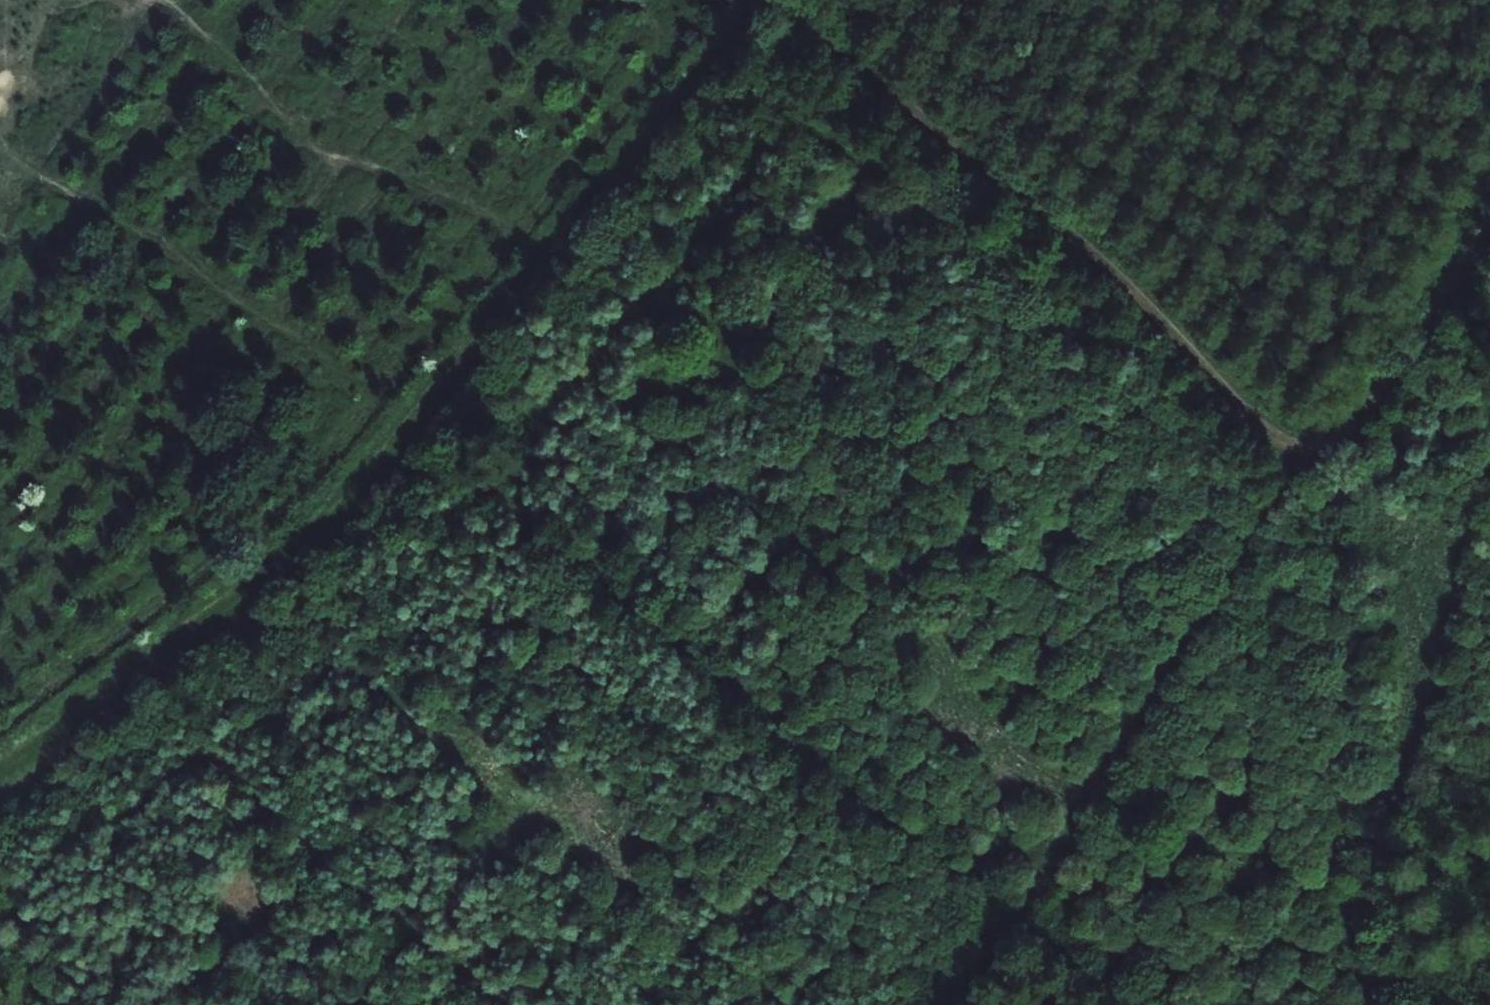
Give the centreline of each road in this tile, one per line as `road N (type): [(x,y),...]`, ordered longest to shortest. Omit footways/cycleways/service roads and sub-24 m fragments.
road 1 (track): [(0,780),(297,574),(782,0)]
road 2 (track): [(792,0),(1137,274),(1237,399),(1333,444),(1388,389),(1489,238)]

